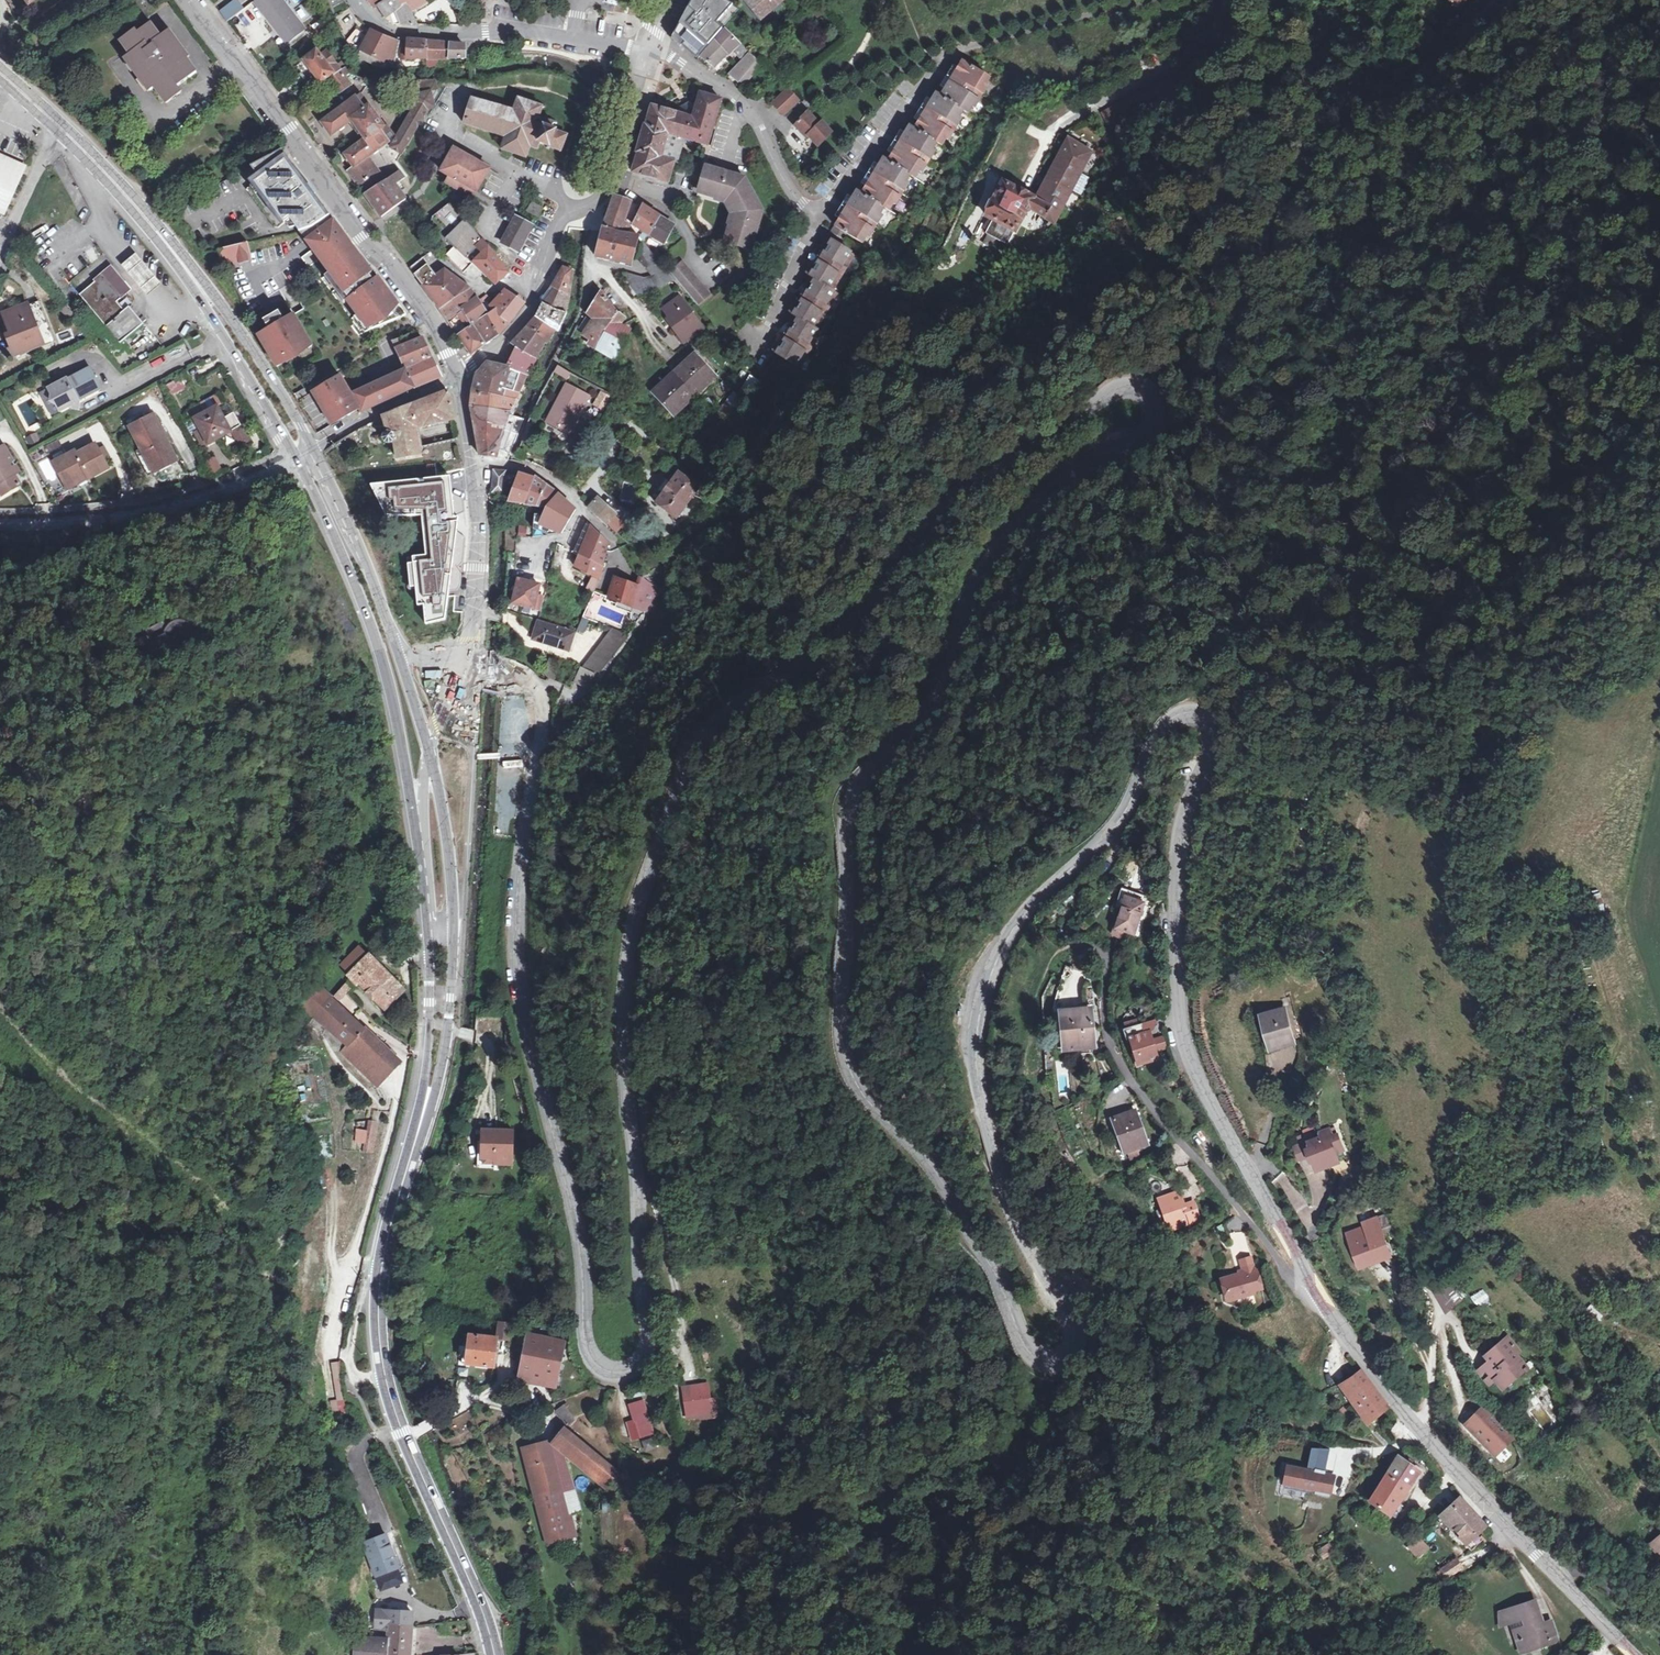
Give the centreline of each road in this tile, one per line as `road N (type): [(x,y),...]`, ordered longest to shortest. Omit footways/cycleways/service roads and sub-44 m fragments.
road 1 (tertiary): [(1158,385),(1163,410),(1153,424),(1033,509),(979,573),(942,685),(848,810),(842,1038),(863,1095),(929,1161),(980,1247),(1027,1351),(1046,1363),(1063,1362),(1075,1321),(1014,1217),(982,1101),(976,1063),(983,996),(1034,901),(1086,858),(1131,804),(1164,730),(1185,714),(1204,718),(1213,731),(1206,763),(1181,824),(1182,1030),(1200,1081),(1310,1283)]
road 2 (tertiary): [(463,661),(524,675),(543,706),(516,939),(528,1024),(584,1262),(586,1342),(599,1366),(622,1371),(646,1343),(624,1038),(627,968),(636,907),(700,742),(756,686),(852,622),(965,487),(1116,385),(1158,385)]
road 3 (secondary): [(423,1114),(382,1271),(382,1355),(399,1422),(488,1622),(495,1654)]
road 4 (secondary): [(313,449),(186,257),(126,184),(0,66)]
road 5 (track): [(43,659),(248,562),(235,546),(155,535),(160,526),(210,518),(284,475),(283,463)]
road 6 (tertiary): [(458,379),(405,284),(183,0)]
road 7 (secondary): [(423,1114),(442,1056),(454,932),(440,793),(408,687)]
road 8 (residential): [(1310,1283),(1292,1281),(1146,1101),(1105,1017),(1108,958),(1080,941)]
road 9 (secondary): [(395,696),(417,787),(431,931),(423,1114)]
road 10 (residential): [(1421,67),(1298,184),(1158,385)]
road 11 (track): [(331,1396),(327,1350),(405,1061),(363,1014)]
road 12 (secondary): [(55,130),(202,303),(296,457)]
road 13 (tertiary): [(1310,1283),(1422,1431),(1556,1574)]
road 14 (residential): [(353,0),(387,29),(653,52)]
road 15 (unclassified): [(0,522),(186,500),(296,457)]
road 16 (residential): [(653,52),(738,99),(815,219)]
road 17 (secondary): [(398,656),(368,566),(313,449)]
road 18 (secondary): [(296,457),(353,574),(384,659)]
road 19 (track): [(1659,1102),(1622,1029),(1582,915)]
road 20 (tertiary): [(463,661),(478,568),(470,466)]
road 21 (residential): [(470,466),(536,471),(611,539)]
road 22 (residential): [(601,197),(616,177),(653,52)]
road 23 (residential): [(458,379),(335,435)]
road 24 (residential): [(0,246),(55,130)]
road 25 (residential): [(1659,1625),(1620,1594),(1566,1570),(1556,1574)]

